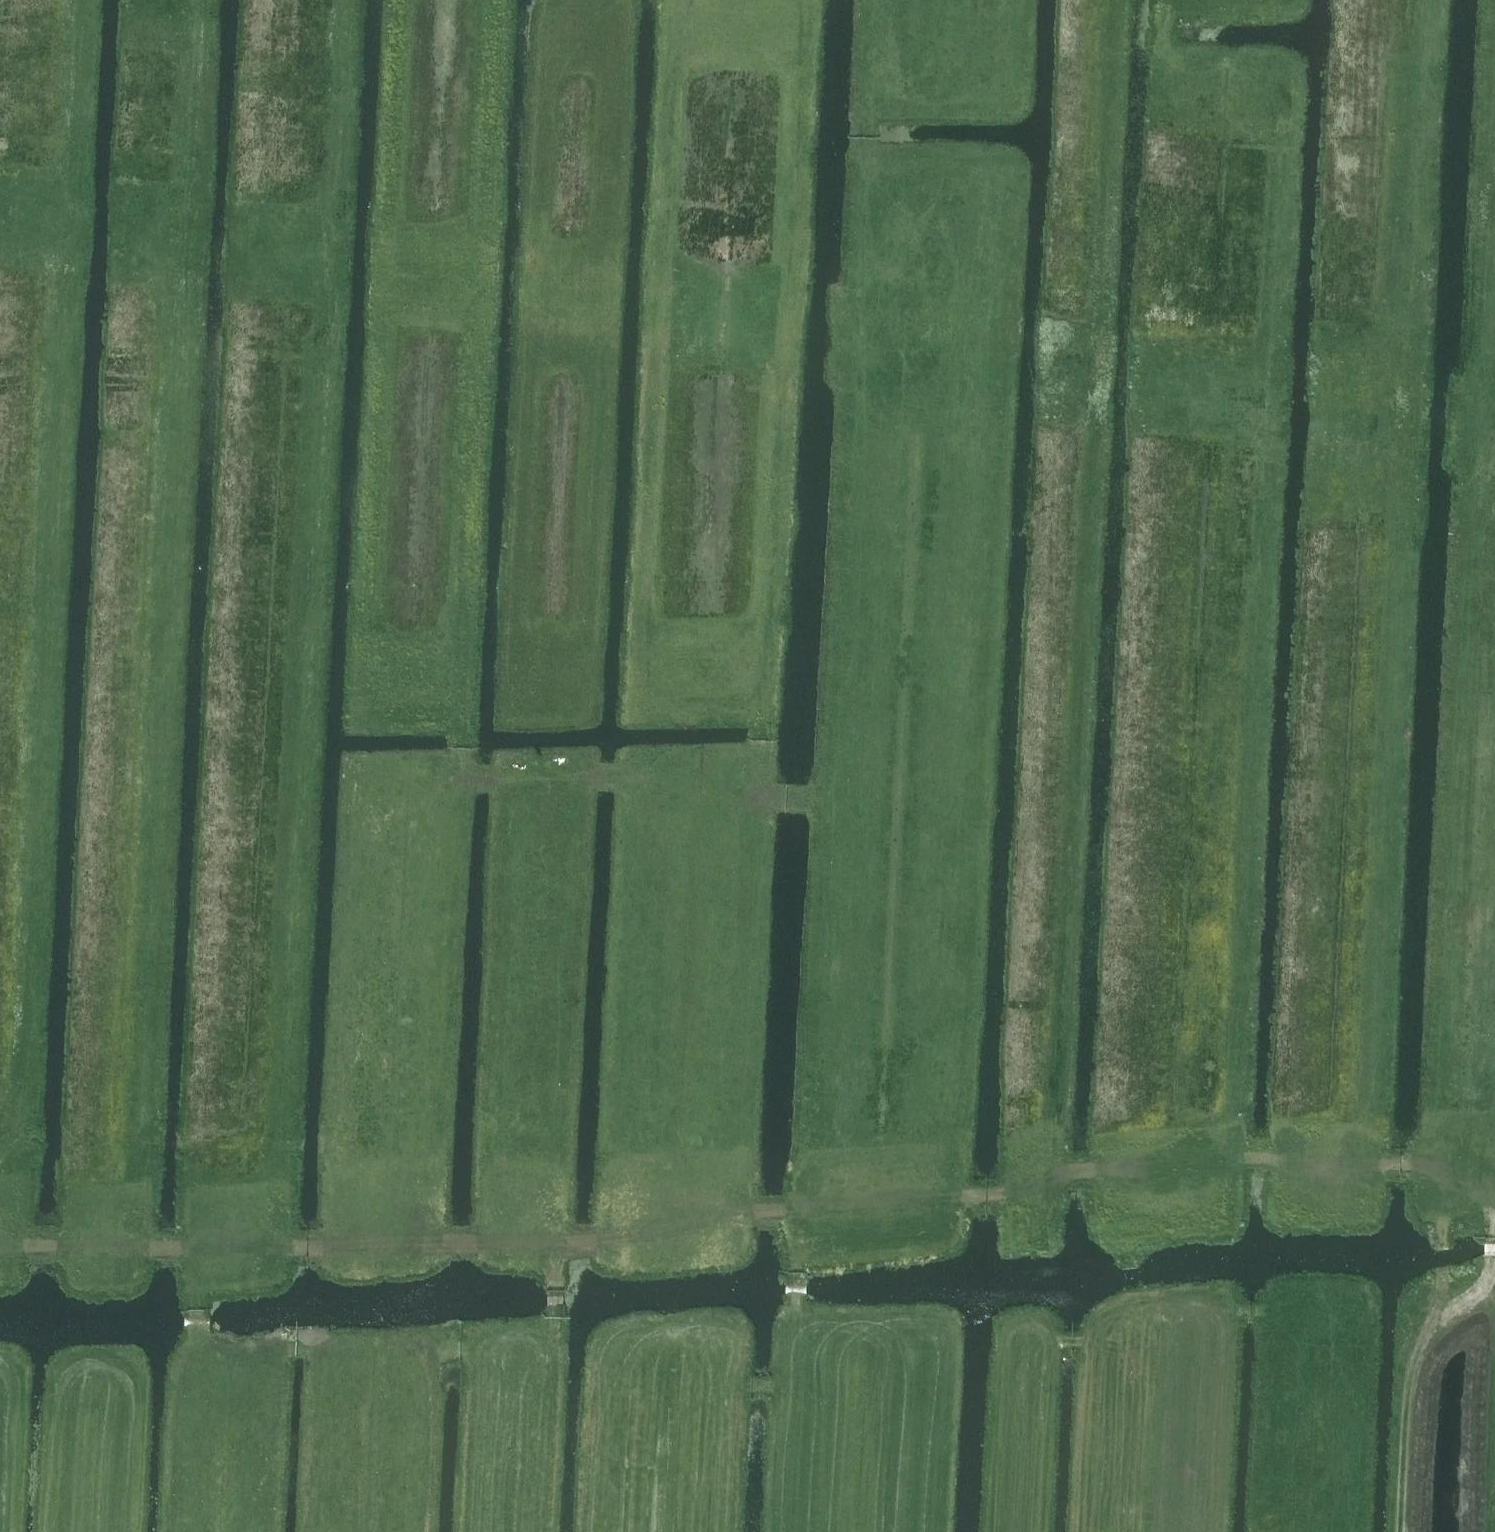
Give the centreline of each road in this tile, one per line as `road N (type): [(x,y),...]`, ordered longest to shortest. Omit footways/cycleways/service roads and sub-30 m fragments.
road 1 (track): [(1400,1531),(1414,1358),(1444,1270),(1439,1193),(1422,1172),(1300,1159),(1134,1169),(1024,1165)]
road 2 (track): [(0,1143),(335,1145)]

